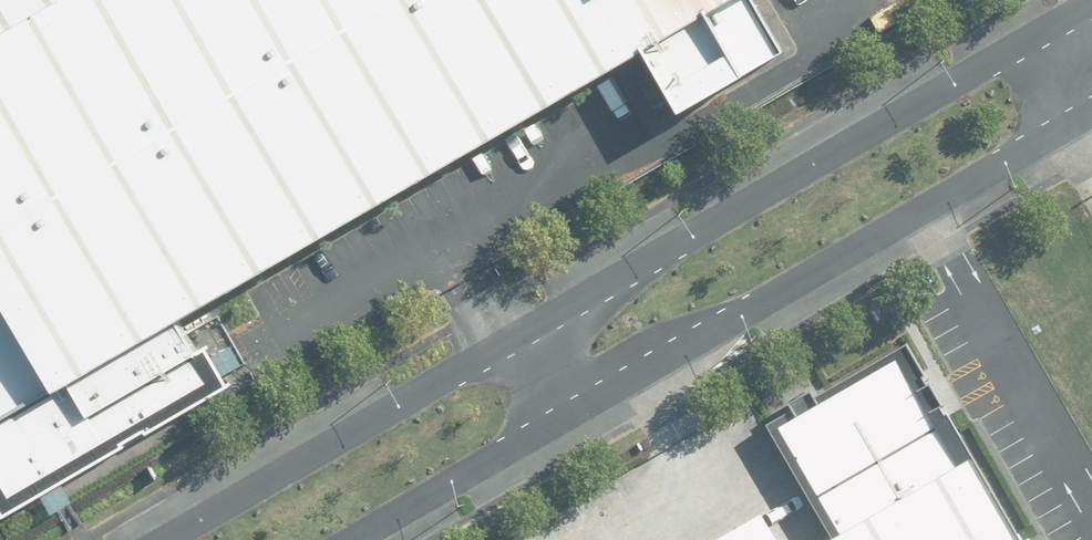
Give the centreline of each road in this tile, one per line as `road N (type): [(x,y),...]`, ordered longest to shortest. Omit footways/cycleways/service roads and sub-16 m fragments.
road 1 (unclassified): [(533,336),(1091,4)]
road 2 (unclassified): [(1091,99),(577,409)]
road 3 (unclassified): [(173,539),(533,336)]
road 4 (unclassified): [(577,409),(349,539)]

